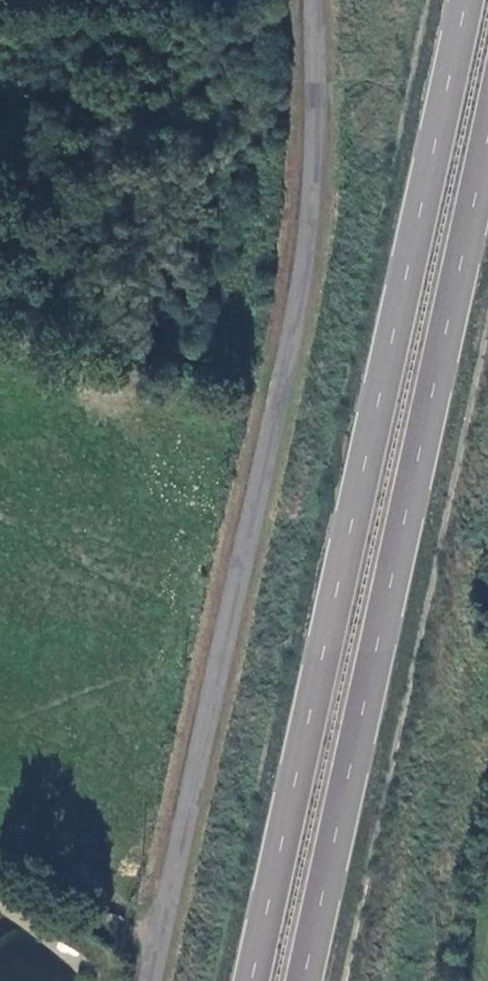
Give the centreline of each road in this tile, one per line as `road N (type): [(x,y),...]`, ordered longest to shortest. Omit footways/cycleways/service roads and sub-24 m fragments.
road 1 (trunk): [(474,0),(260,980)]
road 2 (unclassified): [(313,0),(310,233),(155,980)]
road 3 (trunk): [(313,980),(487,176)]

